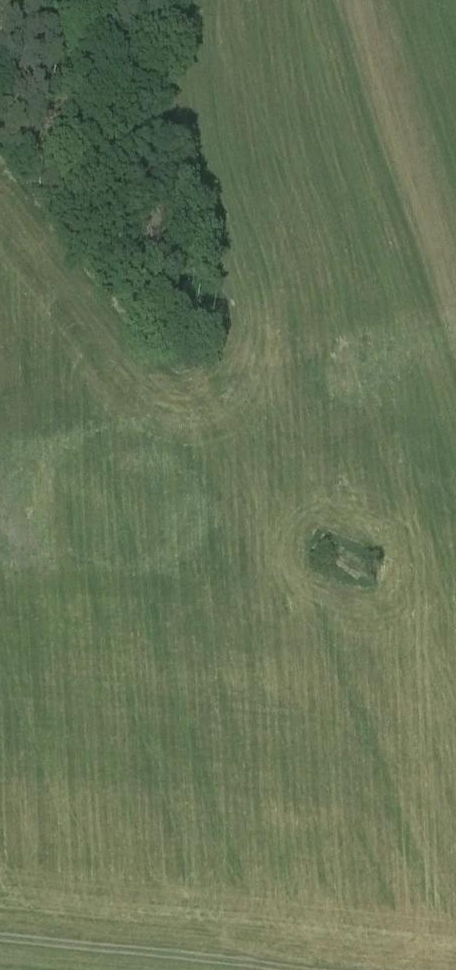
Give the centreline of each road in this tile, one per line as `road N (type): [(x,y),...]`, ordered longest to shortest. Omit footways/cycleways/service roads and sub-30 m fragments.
road 1 (track): [(0,945),(255,969)]

